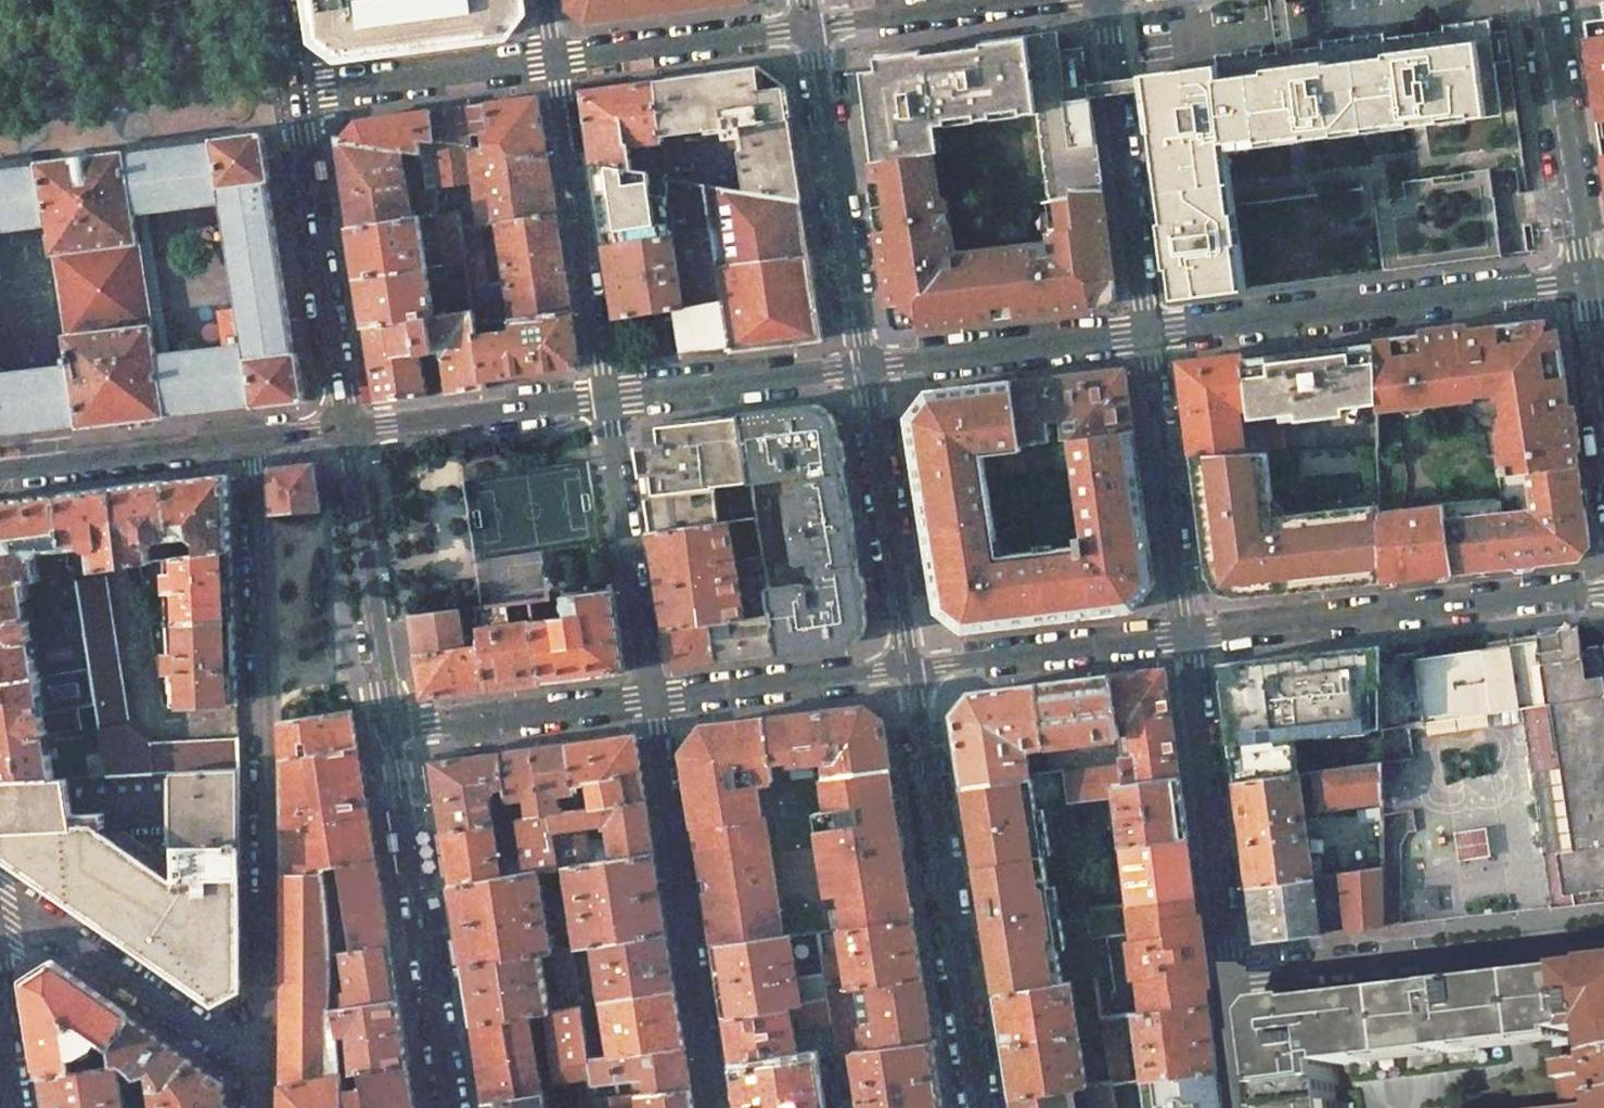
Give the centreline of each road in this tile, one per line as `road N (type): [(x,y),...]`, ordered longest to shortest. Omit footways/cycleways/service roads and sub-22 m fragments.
road 1 (residential): [(260,1064),(255,441)]
road 2 (residential): [(1190,639),(1247,1107)]
road 3 (residential): [(912,670),(981,1107)]
road 4 (residential): [(1151,336),(1589,284)]
road 5 (residential): [(1603,592),(1190,639)]
road 6 (residential): [(654,699),(716,1107)]
road 7 (residential): [(454,1107),(393,729)]
road 8 (residential): [(810,25),(867,369)]
road 9 (residential): [(554,59),(610,399)]
road 10 (residential): [(346,431),(297,96)]
road 11 (residential): [(1111,0),(1151,336)]
road 12 (residential): [(1151,336),(1190,639)]
road 13 (residential): [(867,369),(912,670)]
road 14 (residential): [(610,399),(654,699)]
road 15 (residential): [(393,729),(346,431)]
road 16 (residential): [(260,1064),(43,924),(0,922)]
road 17 (residential): [(1589,284),(1545,0)]
road 18 (residential): [(867,369),(1151,336)]
road 19 (residential): [(1190,639),(912,670)]
road 20 (residential): [(346,431),(610,399)]
road 21 (residential): [(654,699),(393,729)]
road 22 (residential): [(554,59),(297,96)]
road 23 (residential): [(912,670),(654,699)]
road 24 (residential): [(610,399),(867,369)]
road 25 (residential): [(810,25),(554,59)]
road 26 (residential): [(0,471),(255,441)]
road 27 (residential): [(985,0),(810,25)]

